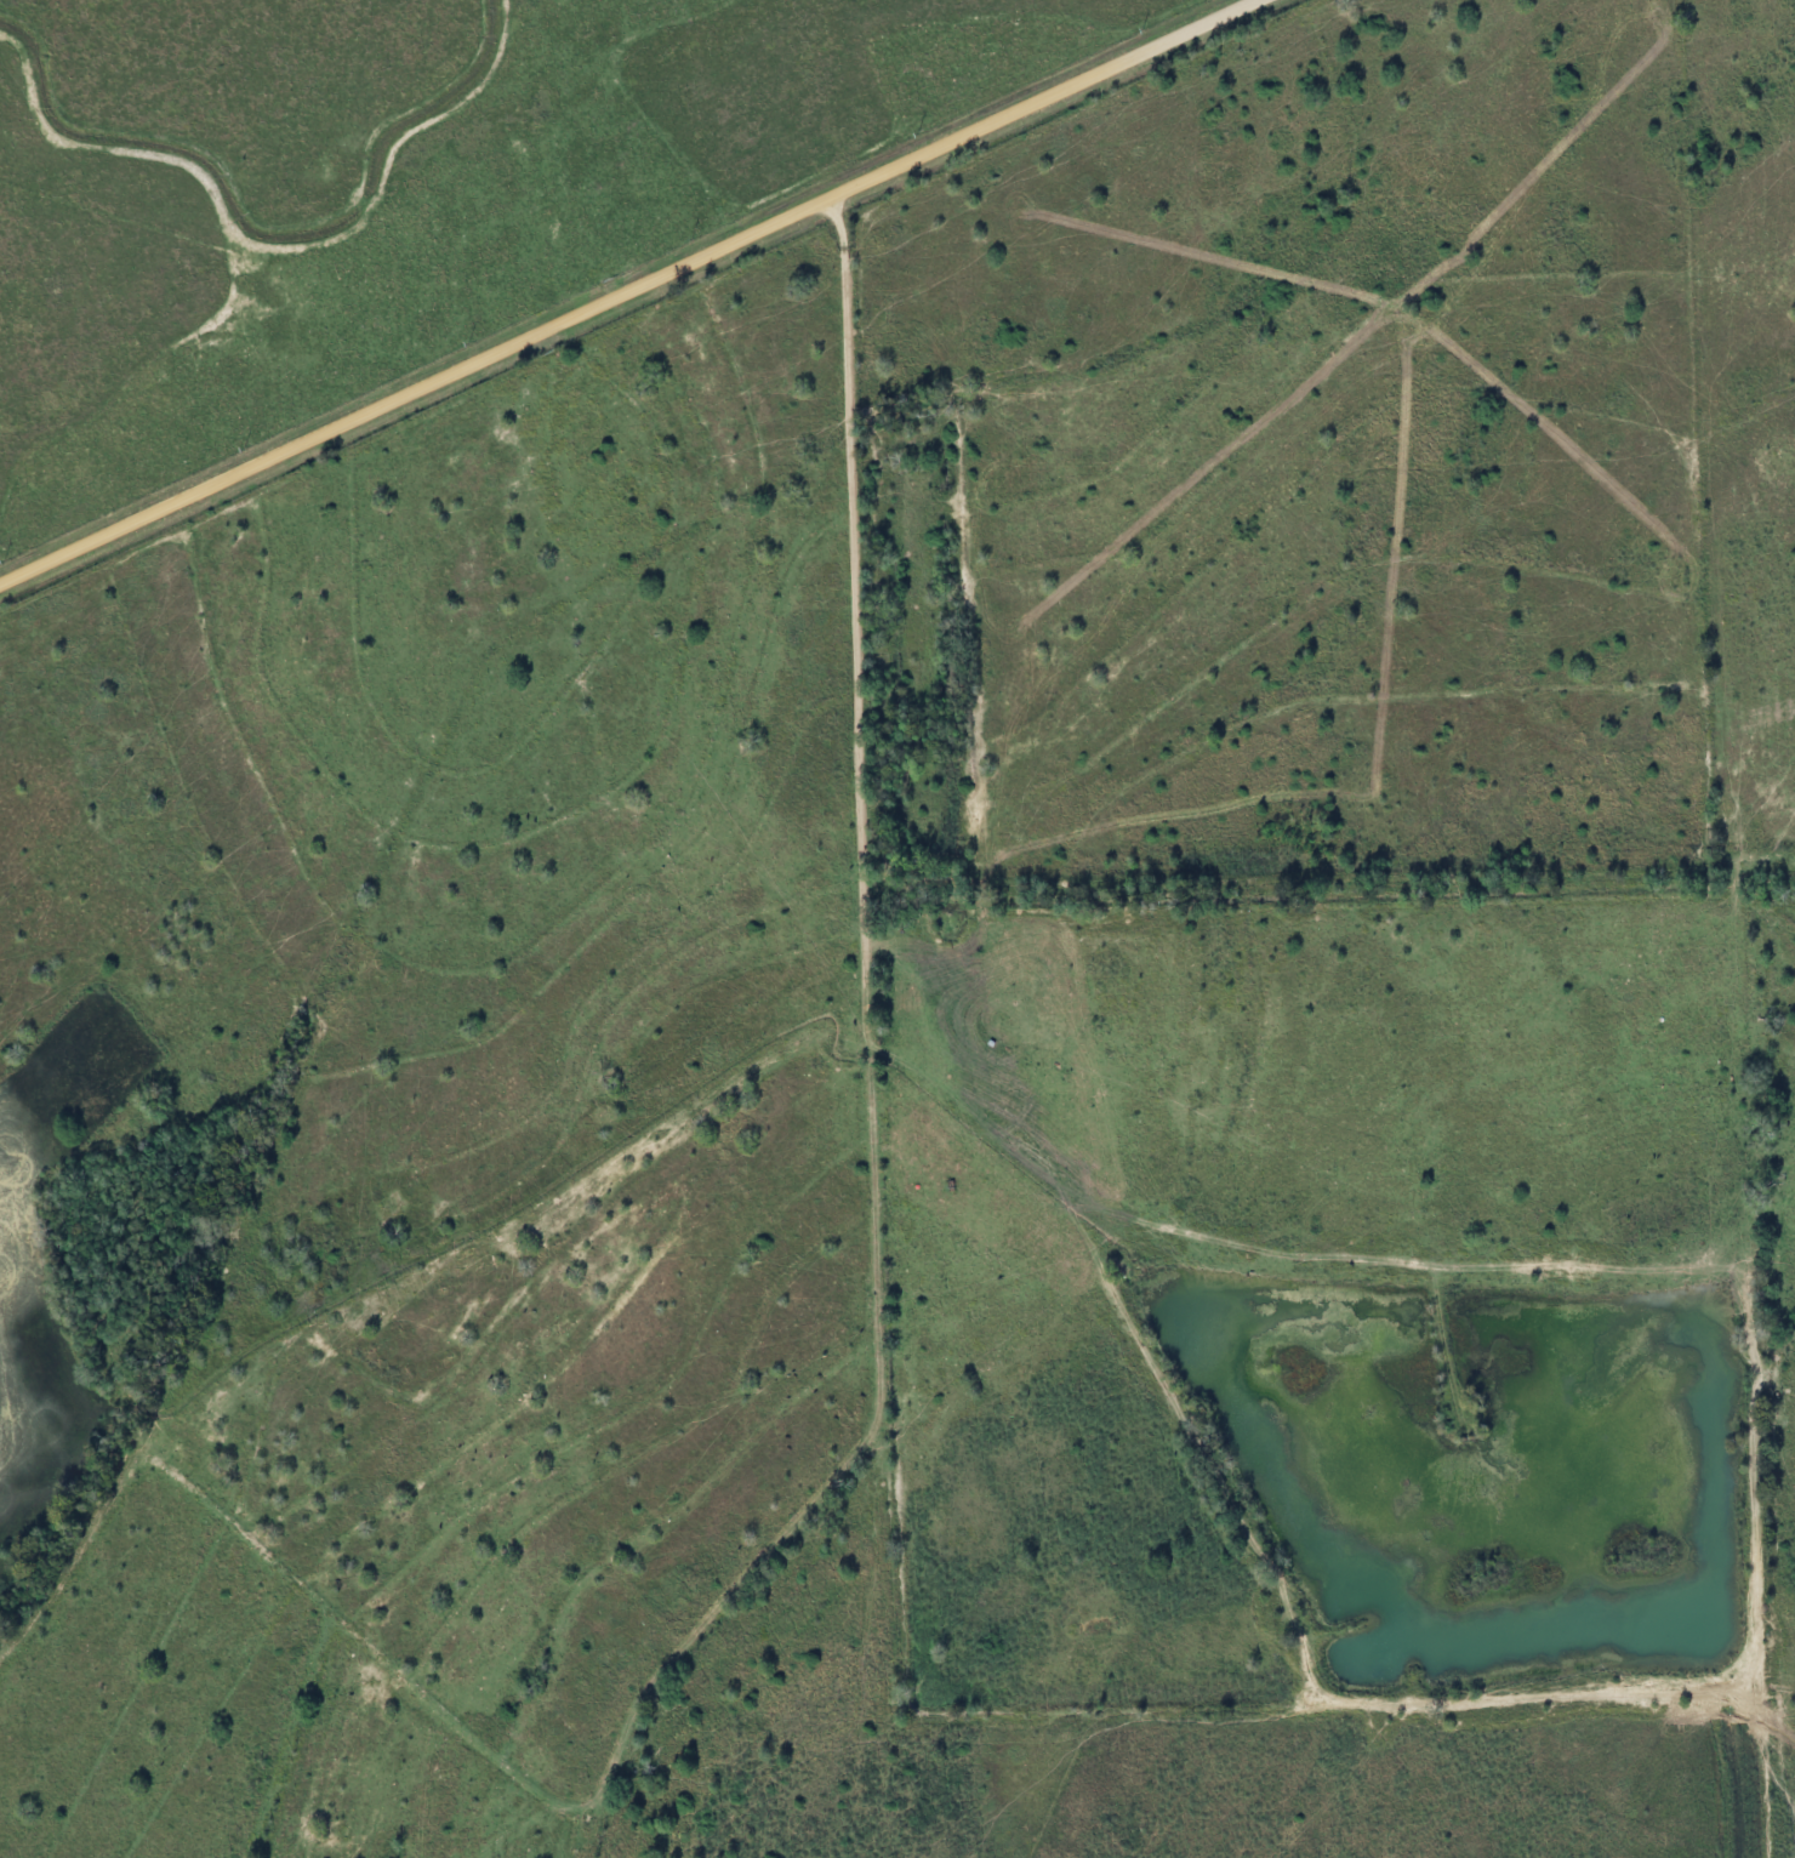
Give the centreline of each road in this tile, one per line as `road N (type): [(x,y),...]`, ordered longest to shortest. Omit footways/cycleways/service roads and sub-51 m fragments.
road 1 (residential): [(1240,0),(0,577)]

